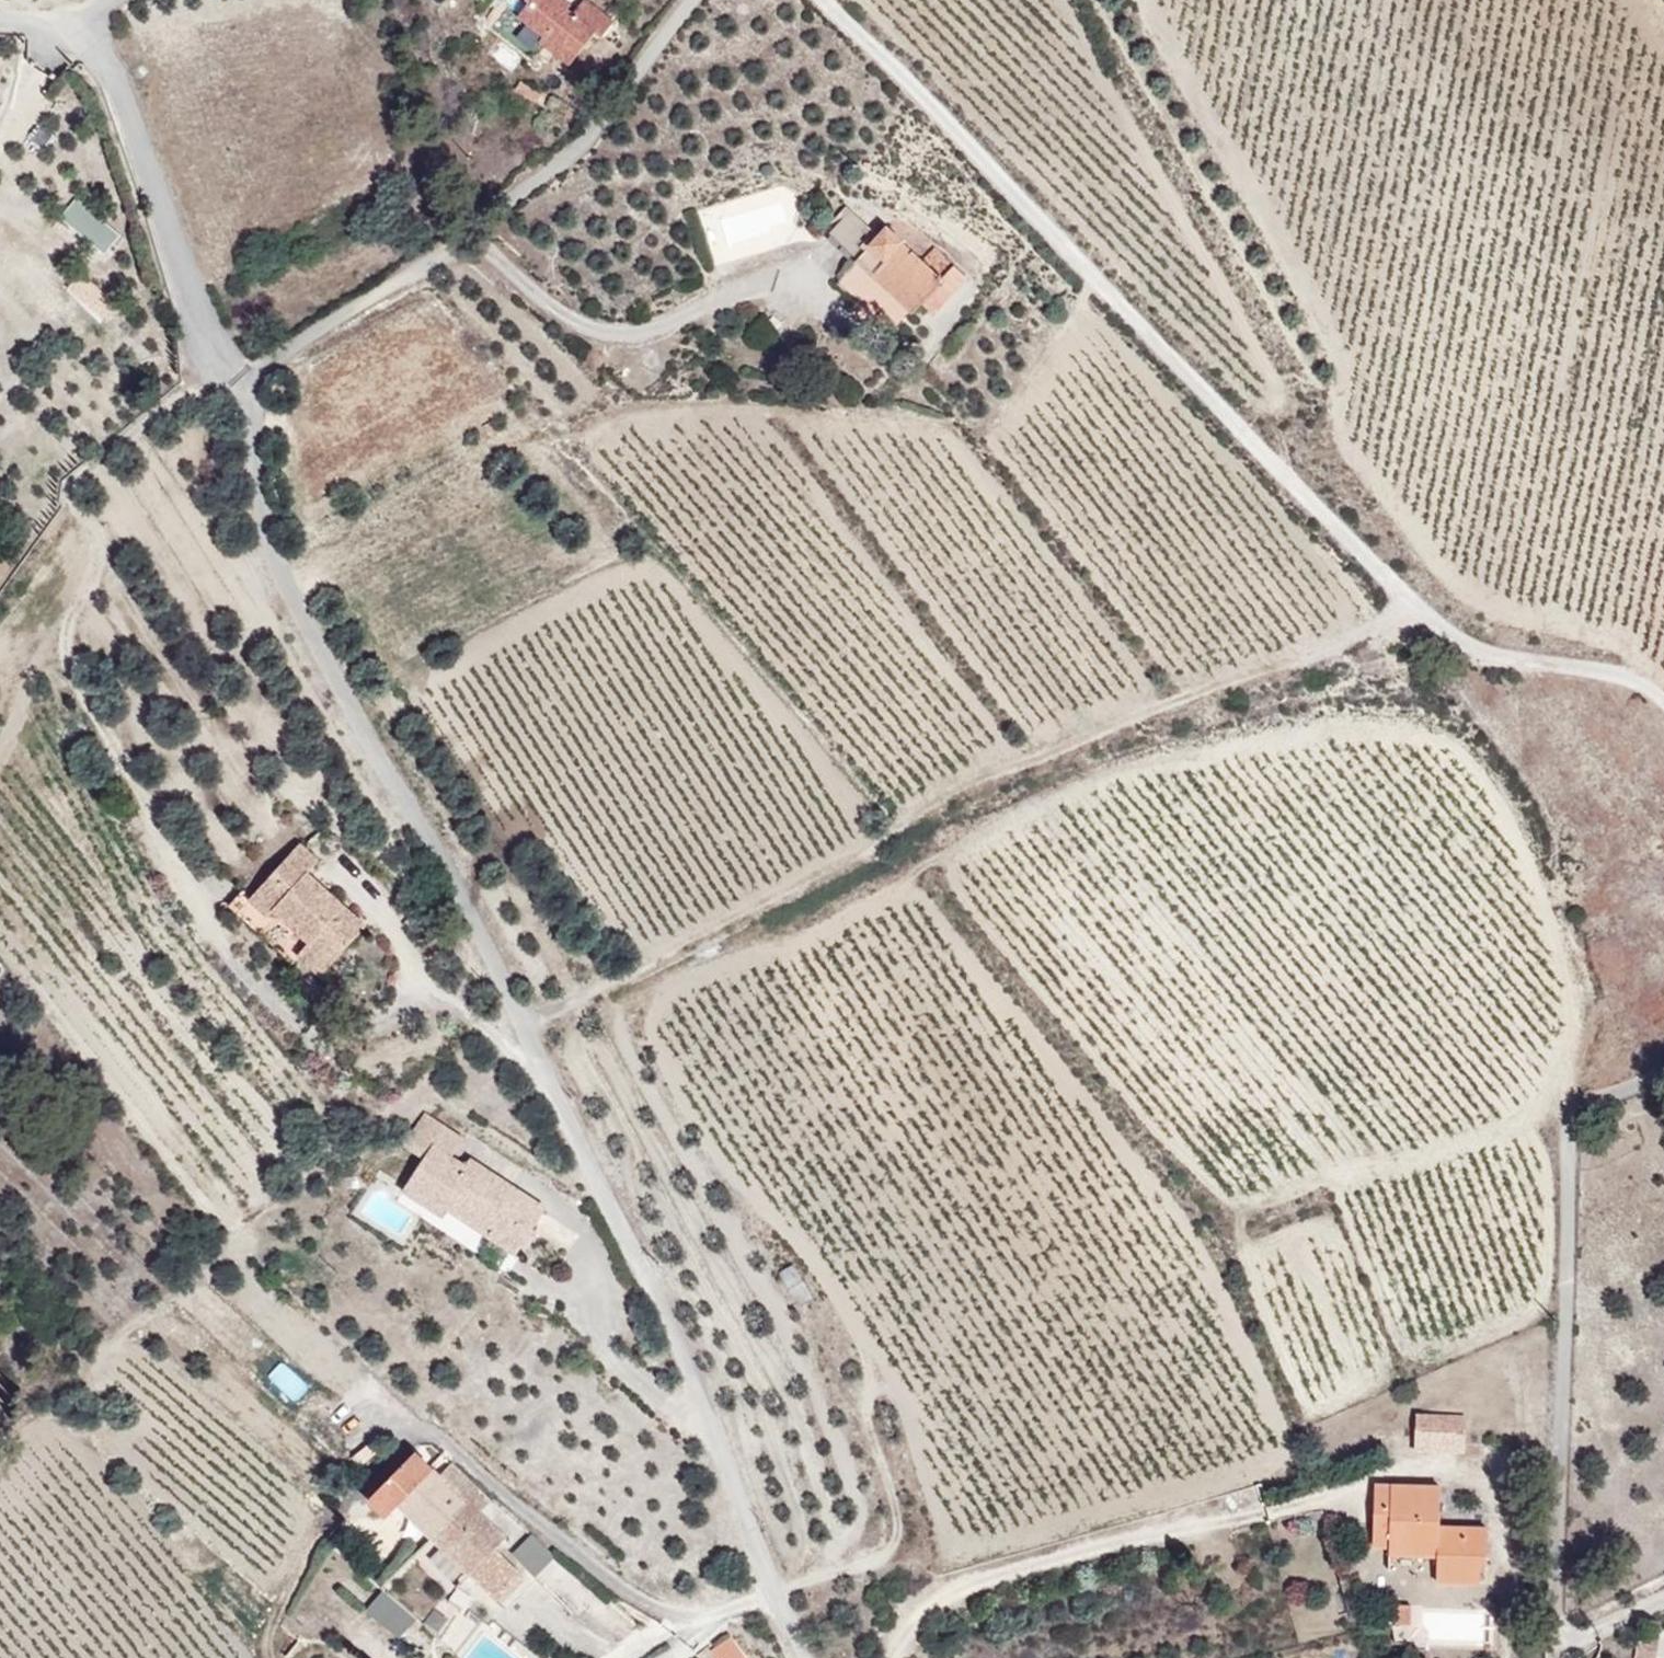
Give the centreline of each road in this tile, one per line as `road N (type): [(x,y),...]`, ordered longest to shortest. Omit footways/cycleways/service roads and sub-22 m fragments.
road 1 (unclassified): [(233,378),(245,400),(281,557),(660,1289),(733,1460),(804,1657)]
road 2 (unclassified): [(233,378),(435,266),(535,186),(700,0)]
road 3 (unclassified): [(68,31),(92,39),(122,98),(188,296),(233,378)]

